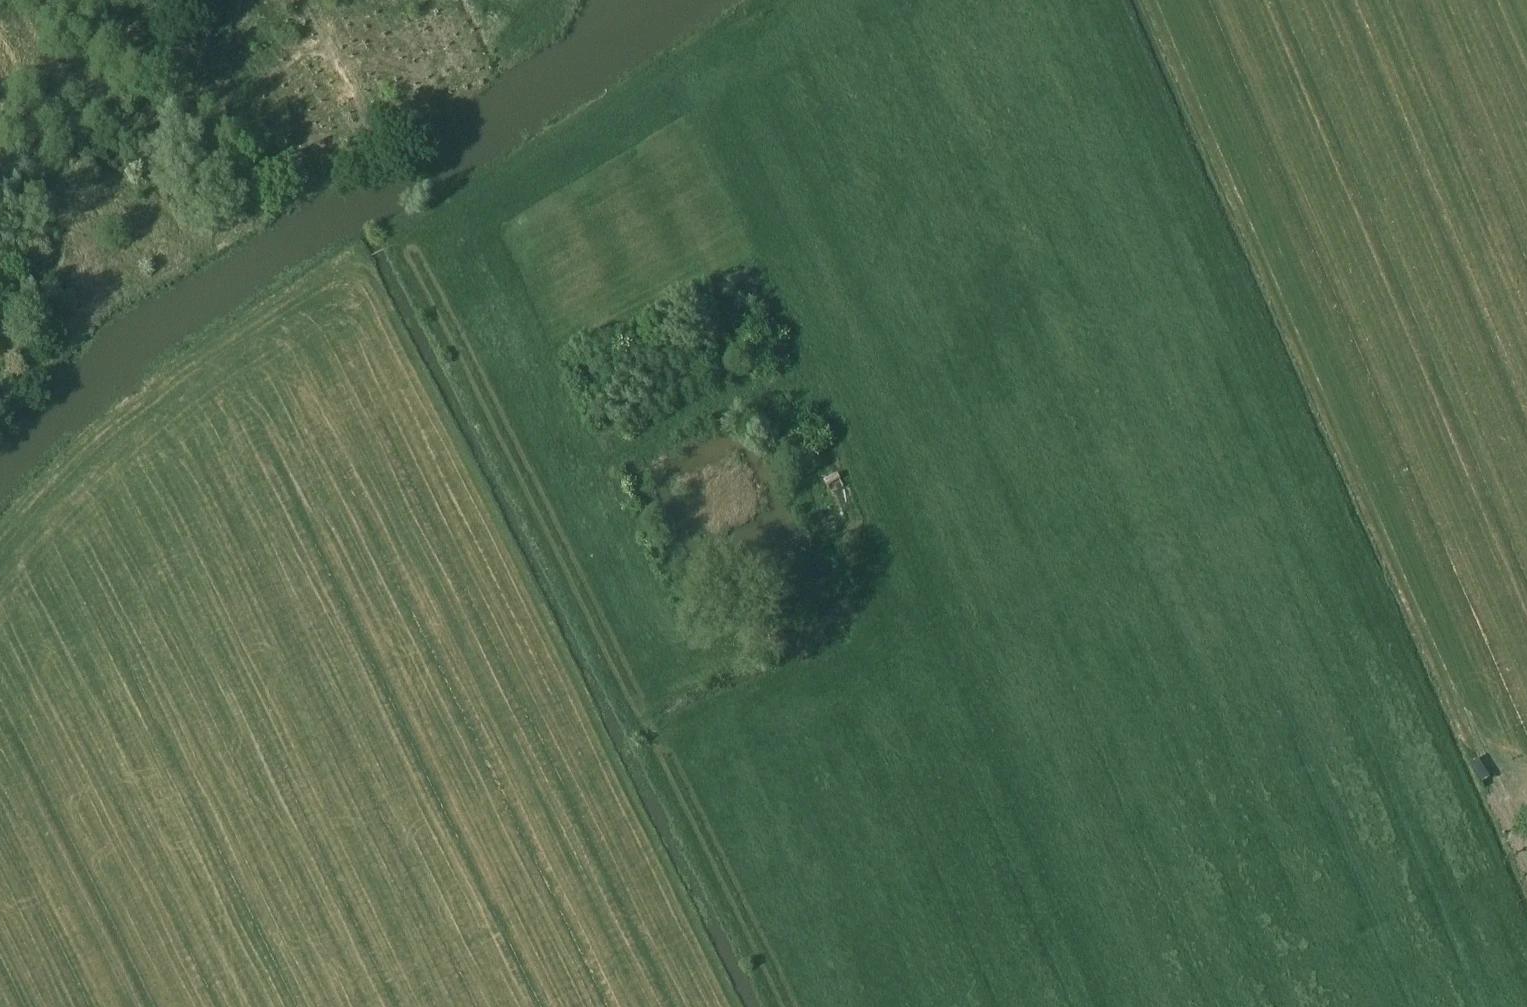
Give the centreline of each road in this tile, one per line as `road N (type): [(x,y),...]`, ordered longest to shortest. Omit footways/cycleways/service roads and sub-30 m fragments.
road 1 (track): [(1526,849),(1162,0)]

